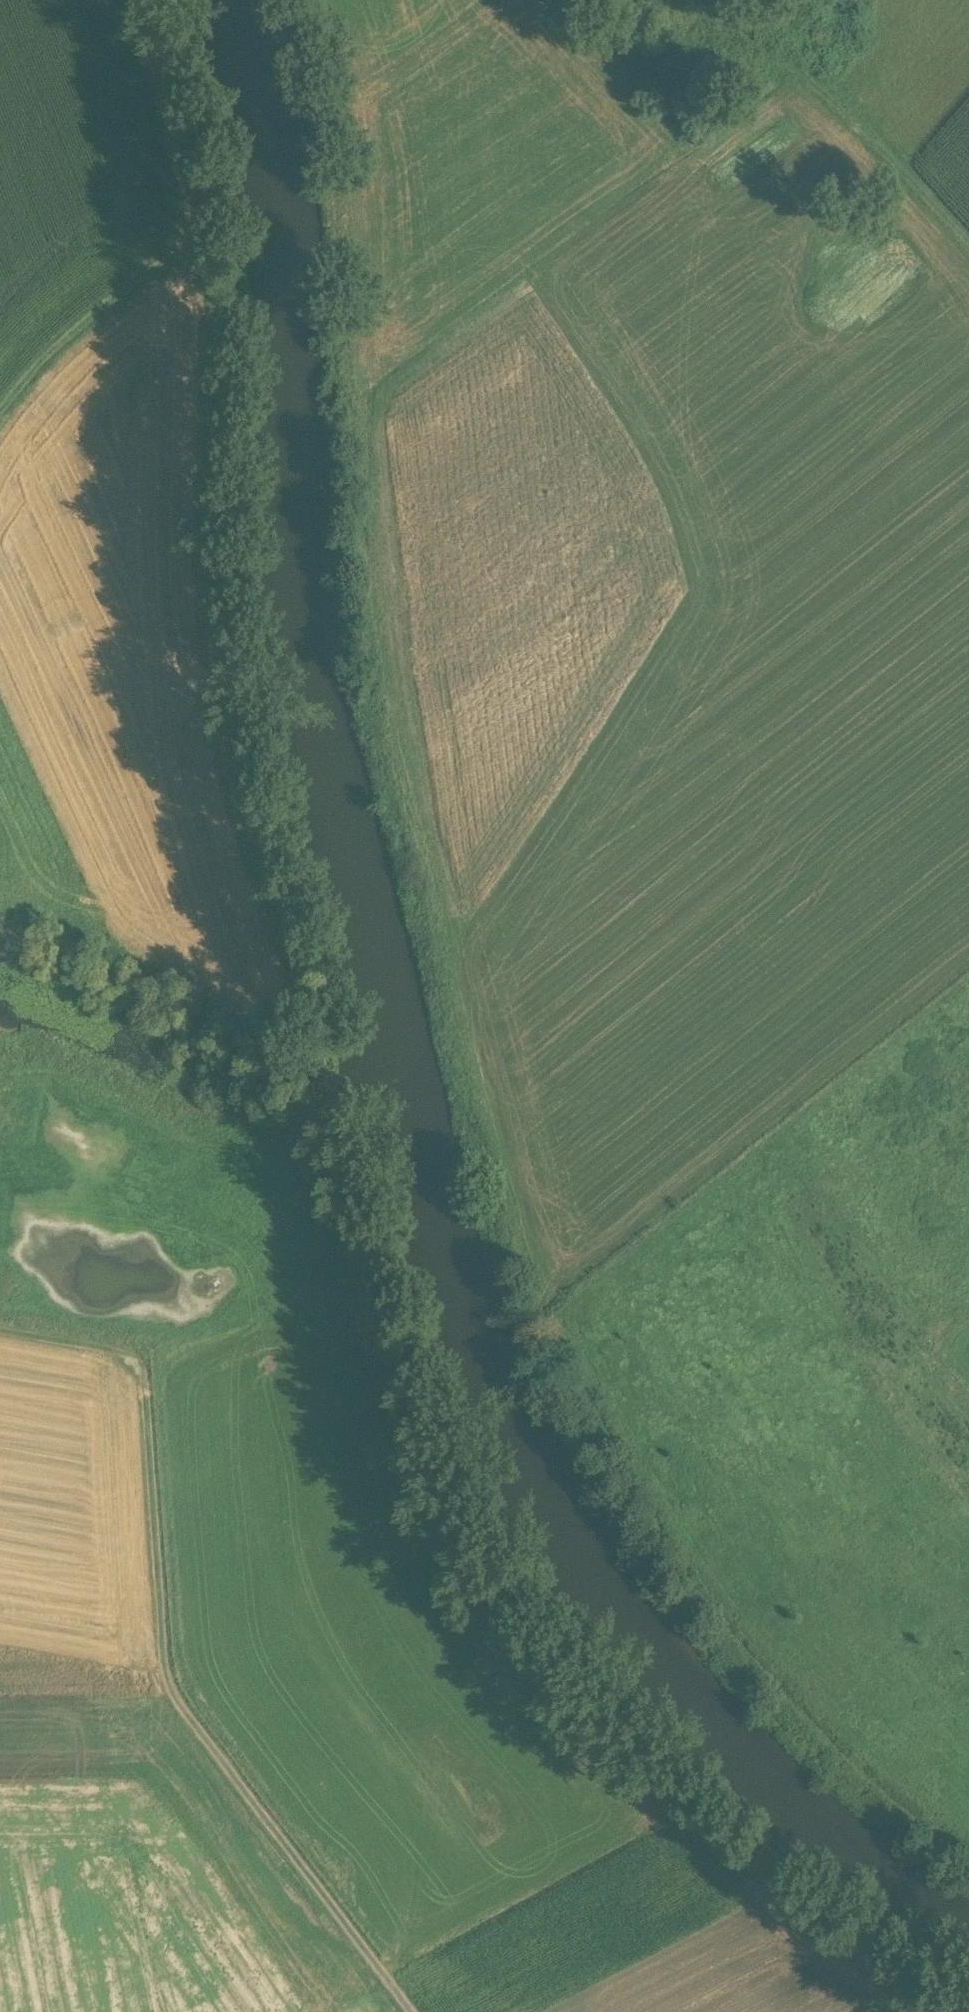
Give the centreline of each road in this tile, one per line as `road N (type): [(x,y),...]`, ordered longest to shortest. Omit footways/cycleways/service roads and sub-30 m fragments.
road 1 (track): [(302,0),(328,85),(349,208),(352,504),(369,649),(461,1047),(538,1300),(598,1442),(673,1576),(775,1704),(968,1874)]
road 2 (track): [(195,215),(216,384),(206,594),(229,776),(413,1433),(491,1579),(681,1828),(758,1894),(925,2011)]
road 3 (track): [(0,1336),(151,1363),(169,1693),(412,2011)]
road 4 (track): [(734,0),(746,58),(968,267)]
road 5 (track): [(0,406),(27,369),(195,215)]
road 6 (track): [(139,0),(195,215)]
road 7 (track): [(621,86),(746,58)]

